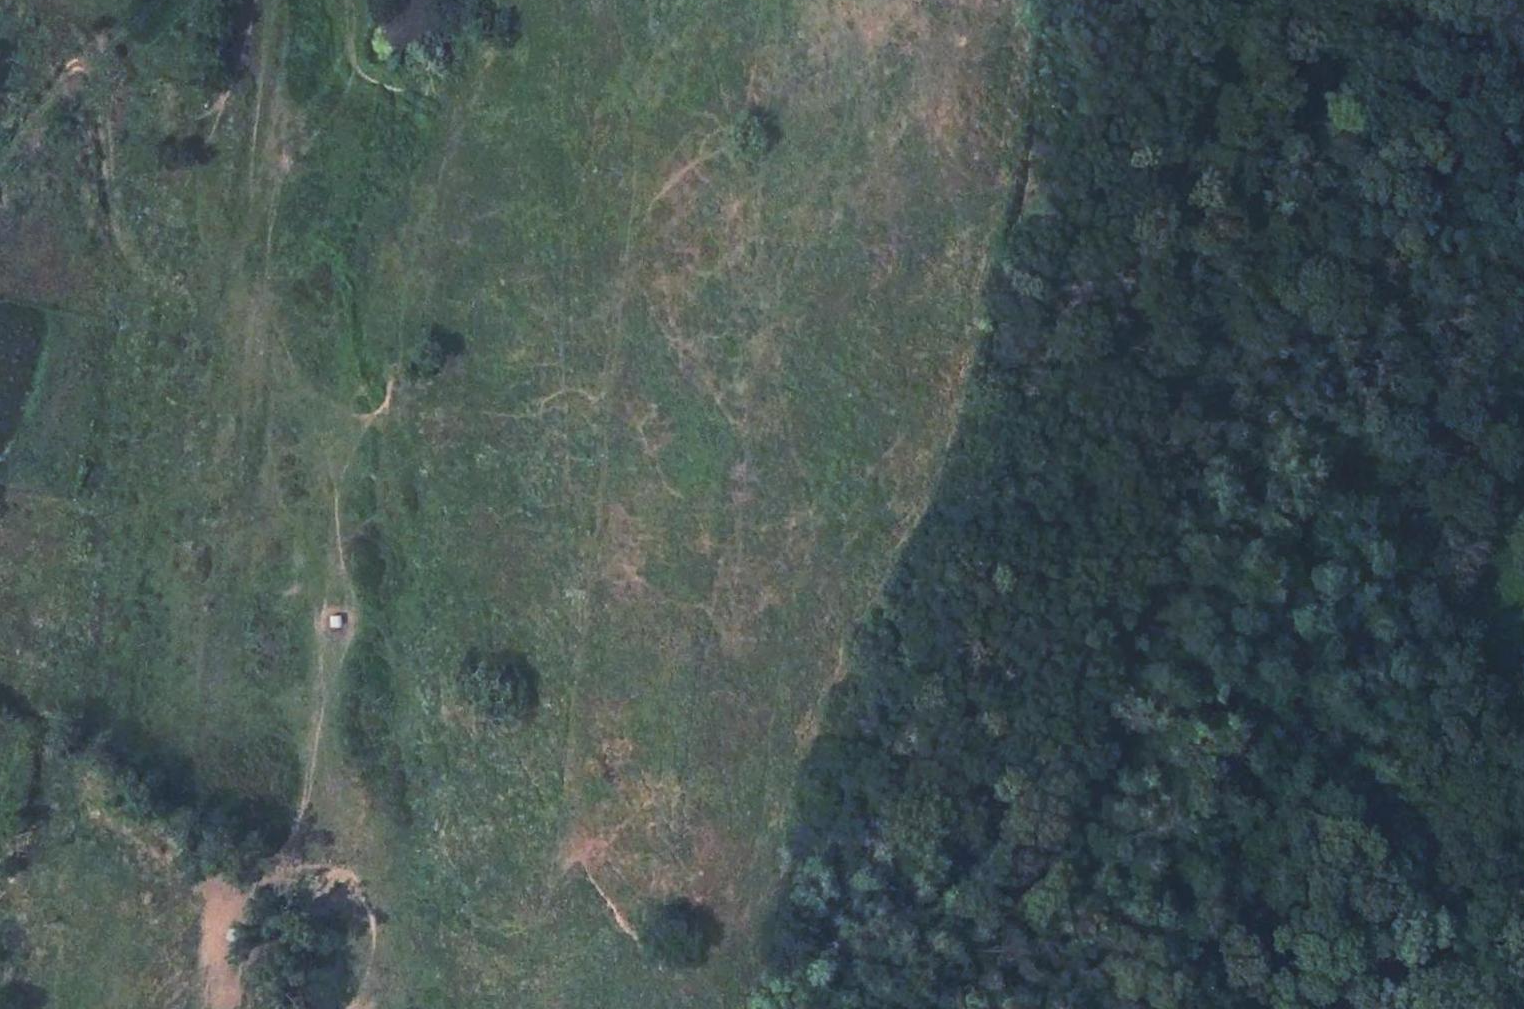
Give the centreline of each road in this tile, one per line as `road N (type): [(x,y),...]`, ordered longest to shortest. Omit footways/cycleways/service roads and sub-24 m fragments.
road 1 (track): [(0,155),(72,66),(99,73),(125,250),(153,289),(220,320),(387,637),(385,746)]

